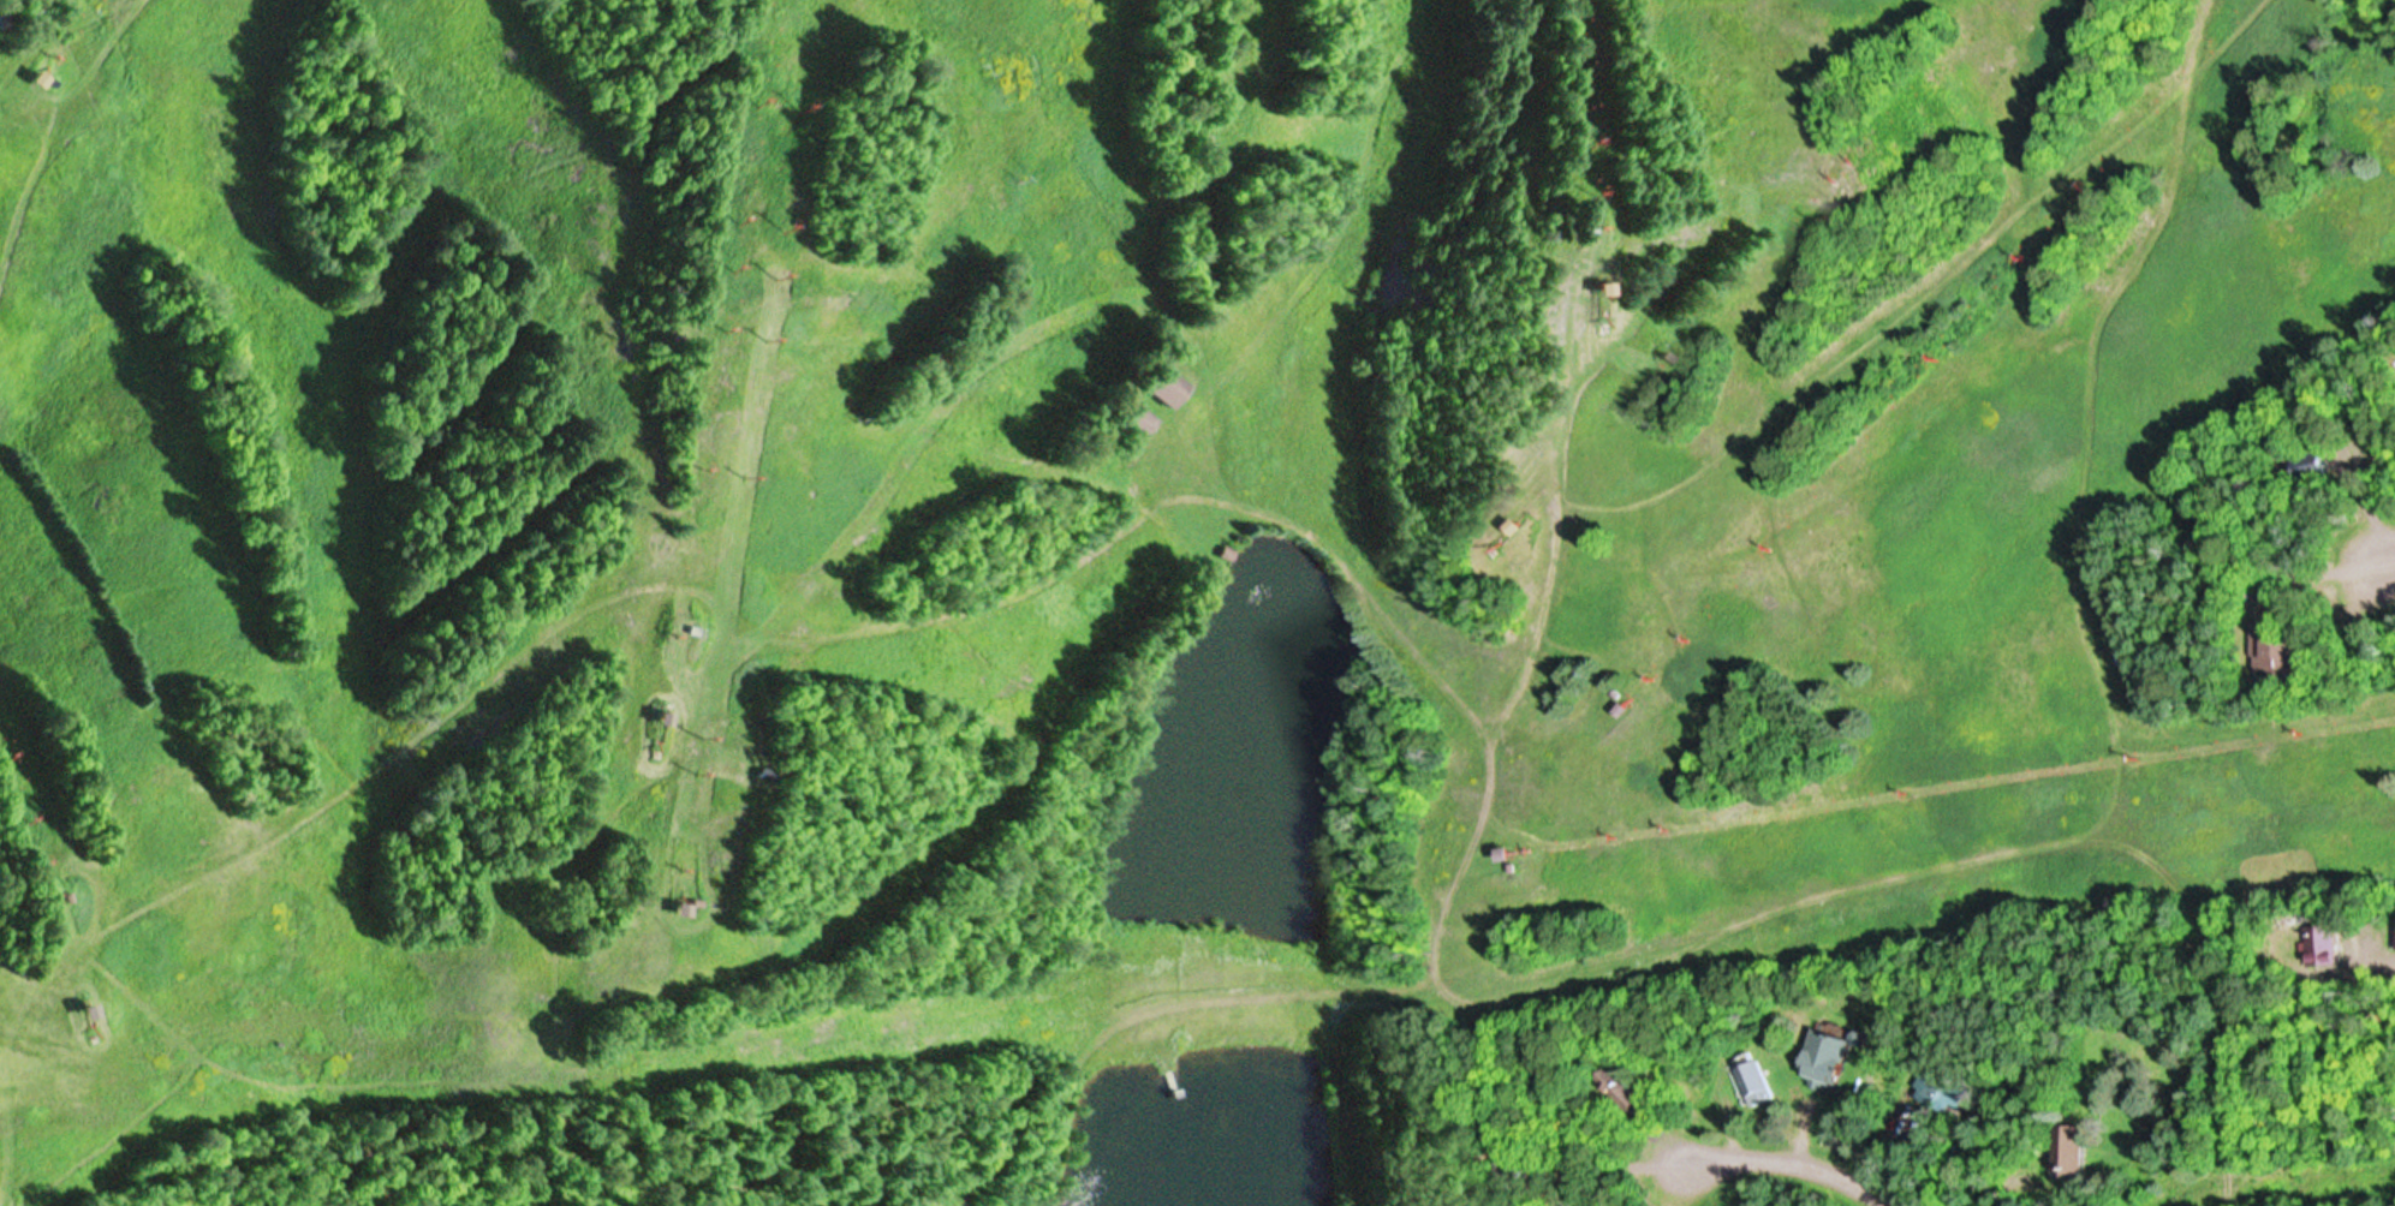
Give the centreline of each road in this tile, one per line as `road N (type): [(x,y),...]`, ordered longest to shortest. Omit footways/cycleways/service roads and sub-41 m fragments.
road 1 (residential): [(1880,1205),(1797,1162),(1679,1170)]

